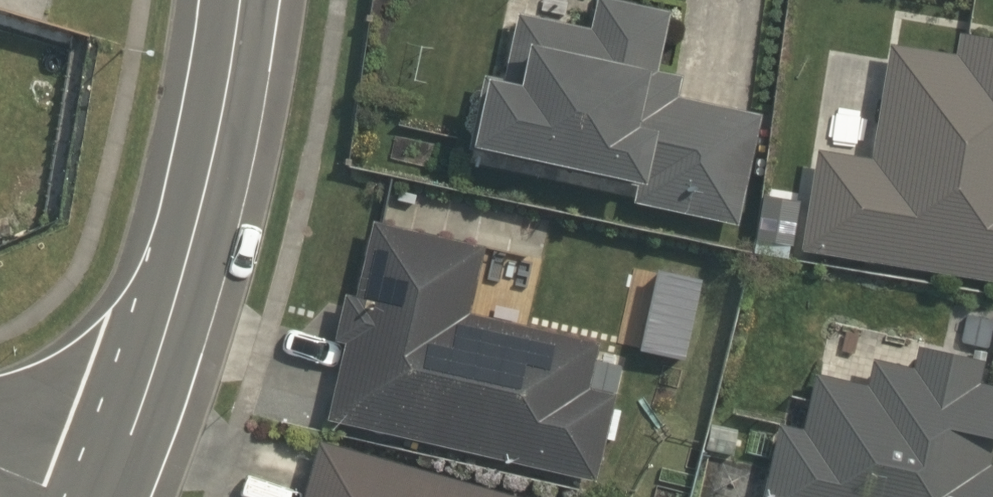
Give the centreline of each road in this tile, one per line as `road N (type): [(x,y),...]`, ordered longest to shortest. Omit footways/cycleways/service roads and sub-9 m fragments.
road 1 (tertiary): [(239,0),(225,101),(160,345),(106,496)]

